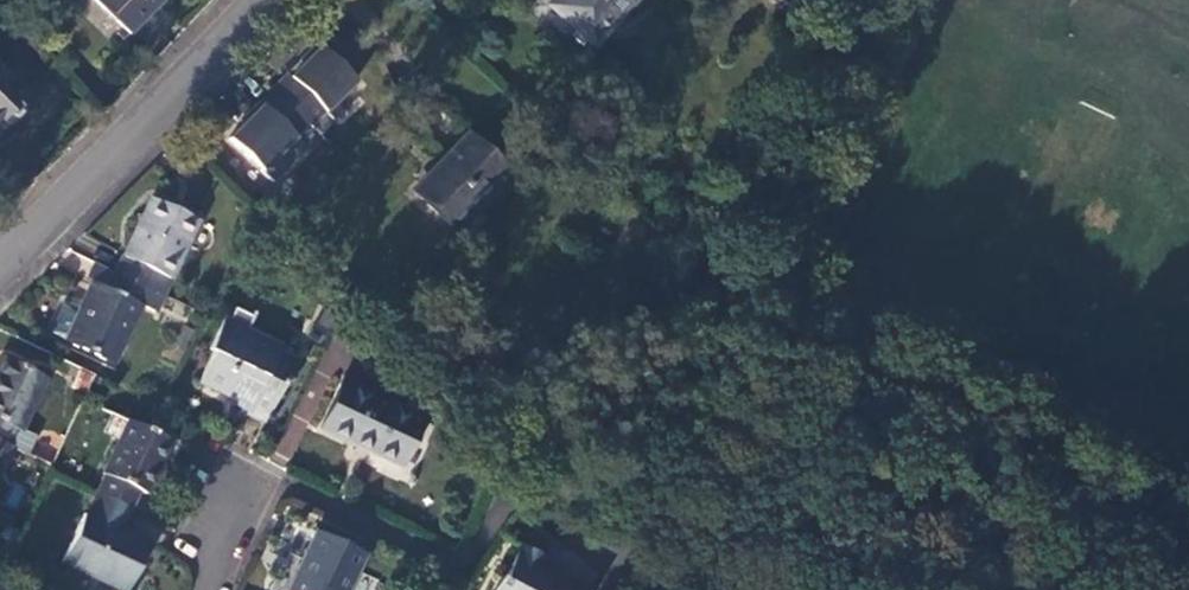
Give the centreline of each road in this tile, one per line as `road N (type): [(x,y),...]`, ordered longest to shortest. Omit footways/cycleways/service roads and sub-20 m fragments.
road 1 (residential): [(843,0),(730,338),(613,566)]
road 2 (residential): [(272,0),(0,266)]
road 3 (residential): [(205,589),(257,482)]

